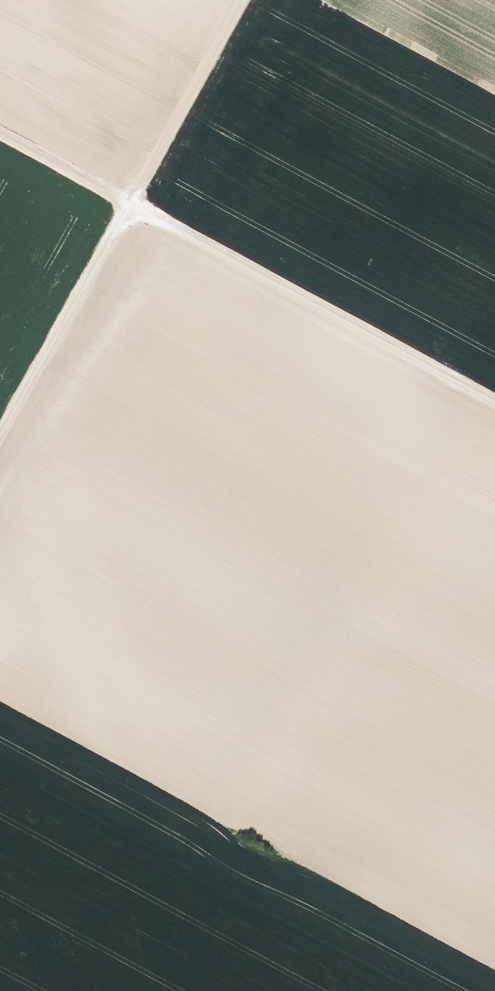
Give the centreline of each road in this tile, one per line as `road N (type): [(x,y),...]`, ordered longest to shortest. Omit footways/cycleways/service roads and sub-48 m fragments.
road 1 (track): [(494,402),(130,205),(241,0)]
road 2 (track): [(0,437),(130,205),(0,134)]

